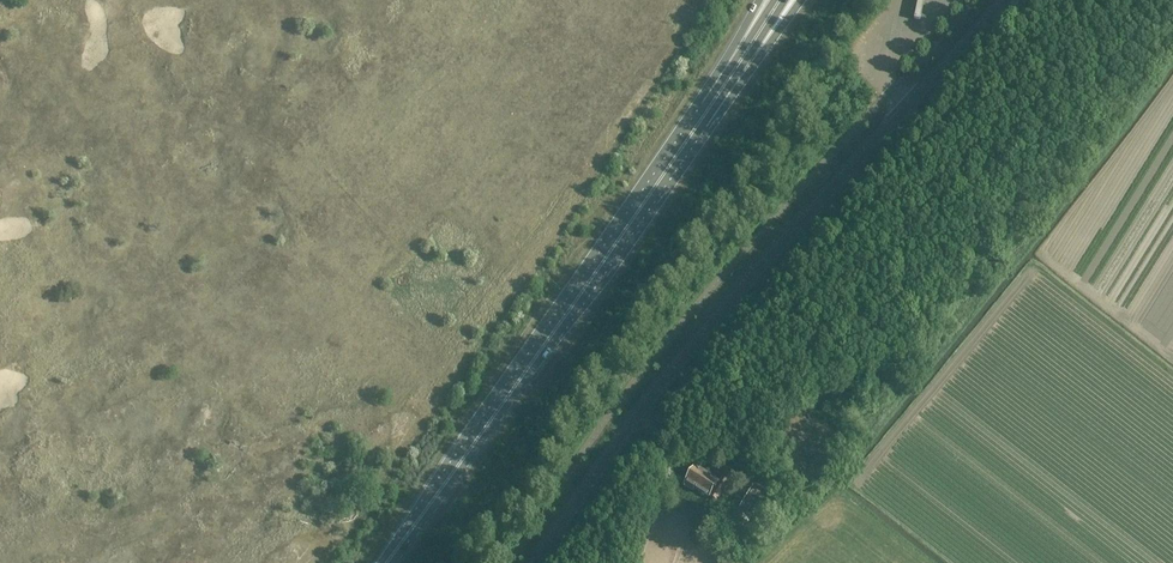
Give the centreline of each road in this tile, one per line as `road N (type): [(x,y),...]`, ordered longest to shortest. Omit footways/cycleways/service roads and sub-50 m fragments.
road 1 (tertiary): [(538,562),(647,403),(745,284),(1005,0)]
road 2 (primary): [(697,126),(384,562)]
road 3 (primary): [(697,126),(799,0)]
road 4 (primary): [(777,0),(697,126)]
road 5 (primary): [(758,0),(697,126)]

